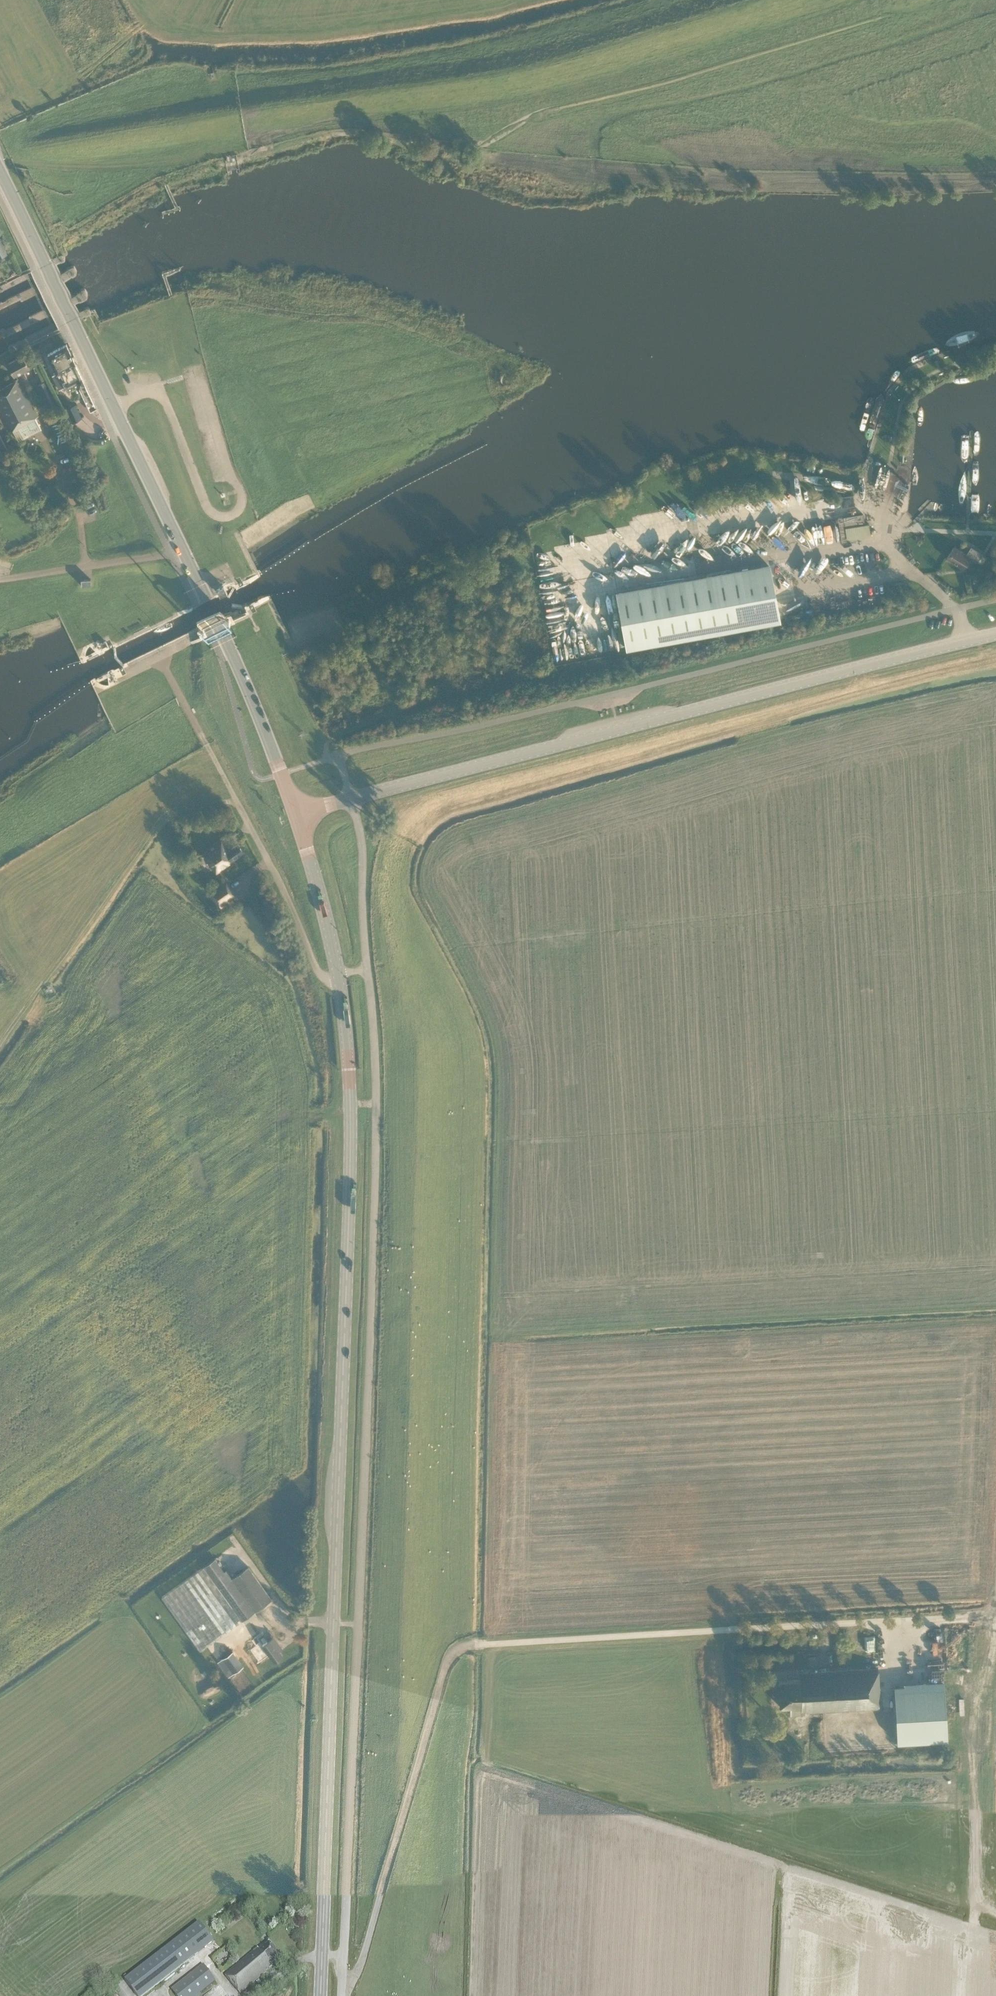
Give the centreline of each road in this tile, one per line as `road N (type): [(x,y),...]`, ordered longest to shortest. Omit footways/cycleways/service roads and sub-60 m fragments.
road 1 (unclassified): [(342,1995),(376,1103),(363,848),(351,798)]
road 2 (primary): [(320,1995),(351,1140),(338,975)]
road 3 (secondary): [(351,798),(995,633)]
road 4 (primary): [(183,549),(0,171)]
road 5 (track): [(237,801),(163,816),(0,1044)]
road 6 (track): [(987,1616),(992,1658),(965,1694),(976,1900),(995,1916)]
road 7 (primary): [(295,812),(183,549)]
road 8 (unclassified): [(338,975),(316,968),(206,743)]
road 9 (unclassified): [(0,578),(183,549)]
road 10 (primary): [(338,975),(295,812)]
road 11 (track): [(401,711),(548,676)]

